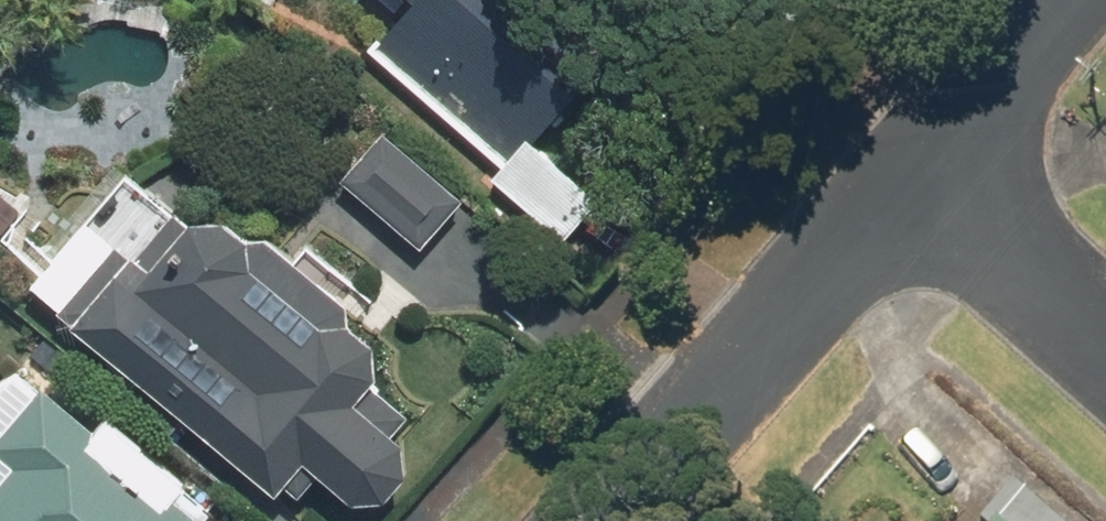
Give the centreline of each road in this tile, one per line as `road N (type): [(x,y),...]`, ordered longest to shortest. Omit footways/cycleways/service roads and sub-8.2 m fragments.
road 1 (residential): [(605,520),(920,168)]
road 2 (residential): [(1105,332),(920,168)]
road 3 (residential): [(920,168),(1066,0)]

